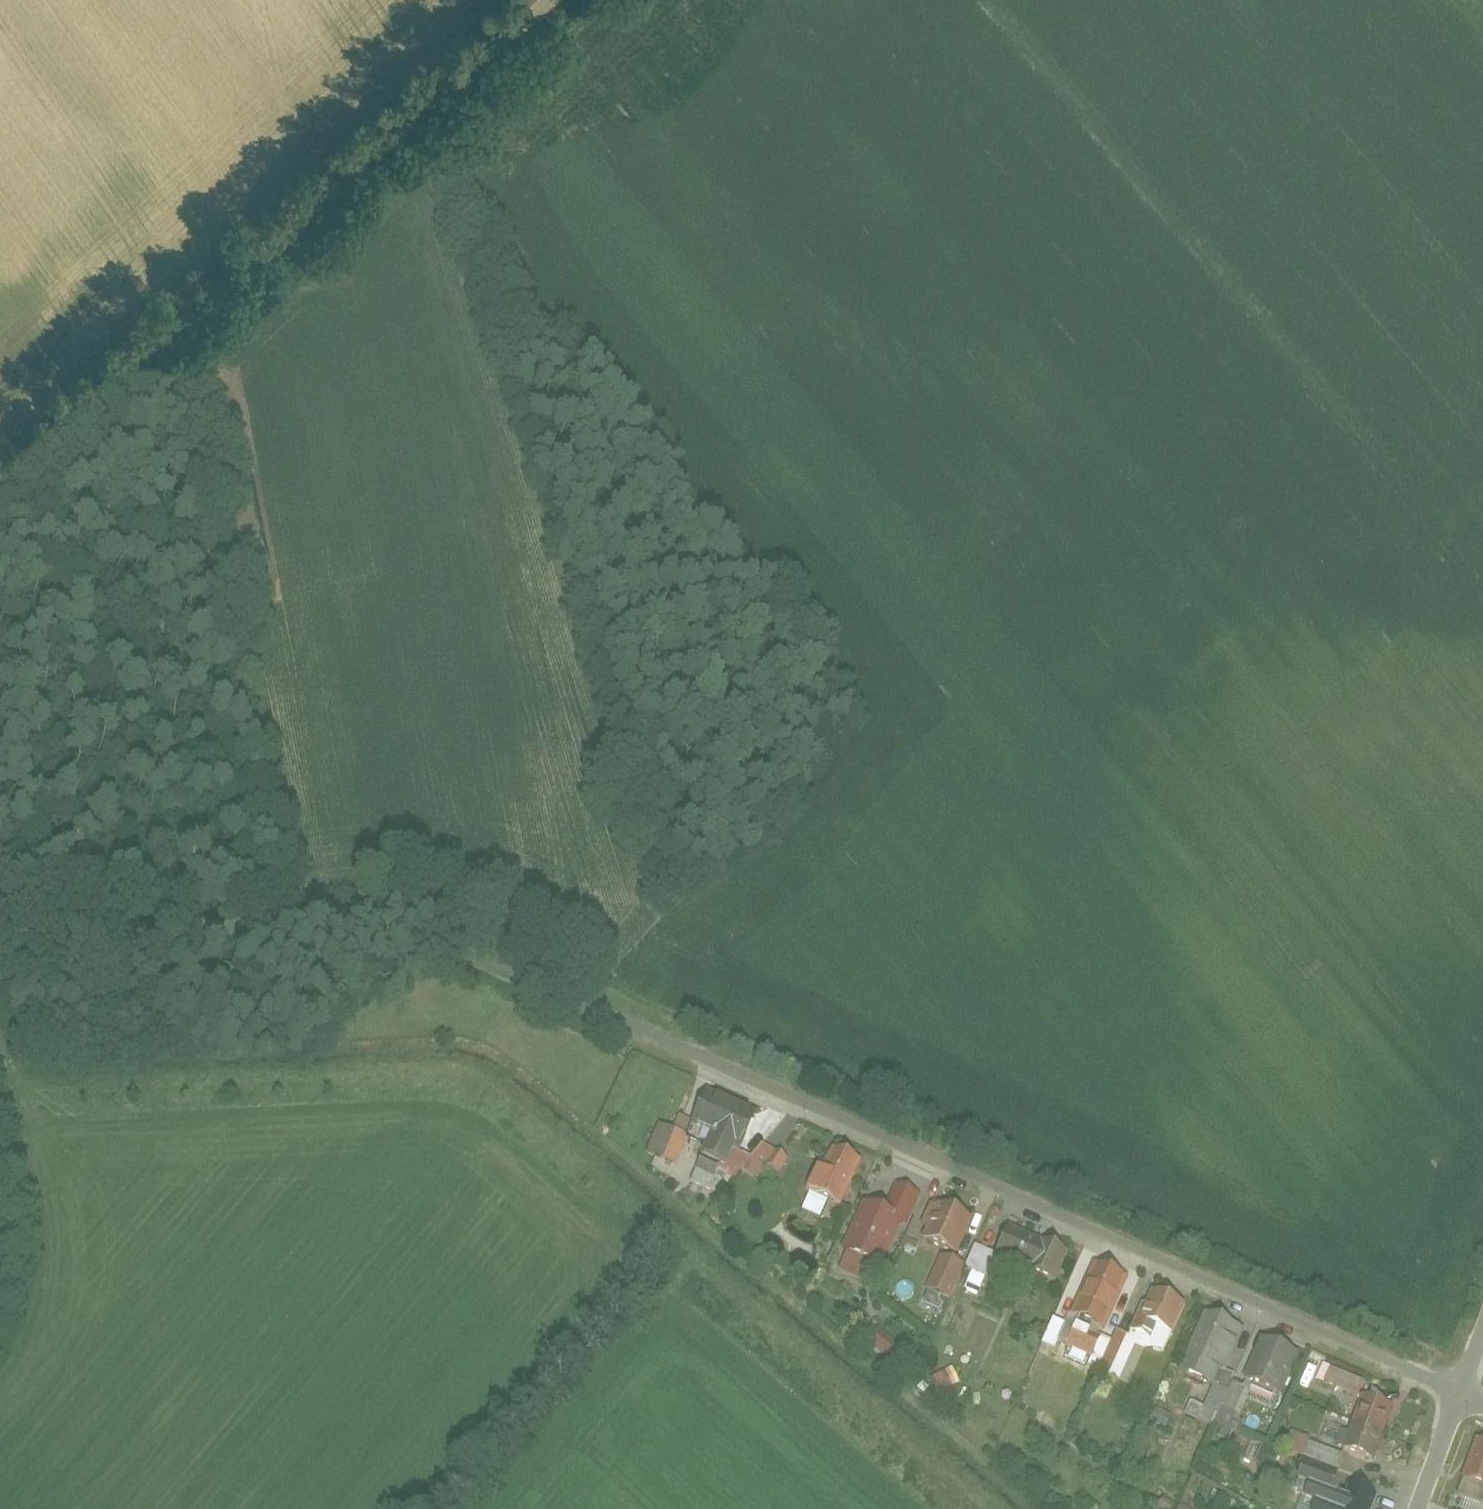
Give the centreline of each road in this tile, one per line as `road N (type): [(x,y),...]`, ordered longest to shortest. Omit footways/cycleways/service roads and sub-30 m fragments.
road 1 (residential): [(1456,1395),(426,934),(214,932),(0,948)]
road 2 (residential): [(0,505),(565,0)]
road 3 (residential): [(1416,1508),(1456,1395)]

